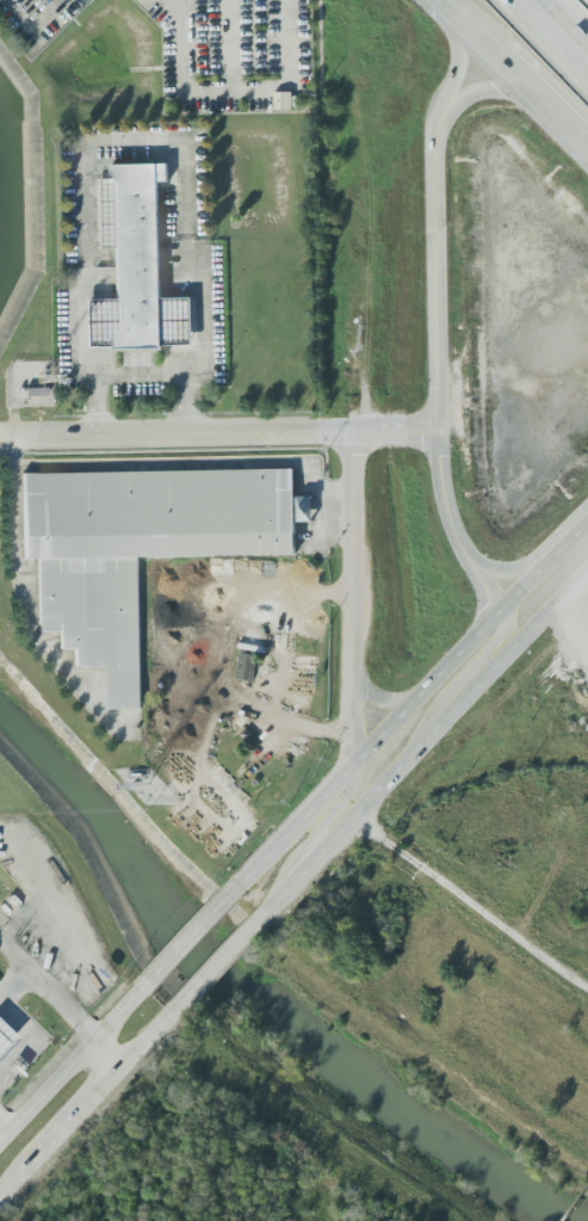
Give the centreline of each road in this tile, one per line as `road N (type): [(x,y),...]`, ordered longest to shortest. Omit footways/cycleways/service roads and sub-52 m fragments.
road 1 (residential): [(445,101),(434,137),(442,492),(458,539),(500,612)]
road 2 (secondary): [(258,921),(587,585)]
road 3 (residential): [(0,436),(438,428)]
road 4 (secondary): [(352,428),(353,770)]
road 5 (secondary): [(500,612),(353,770)]
road 6 (secondary): [(143,989),(0,1139)]
road 7 (secondary): [(353,770),(233,893)]
road 8 (secondary): [(428,748),(469,665),(494,641),(500,612)]
road 9 (secondary): [(25,1170),(125,1061)]
road 10 (secondary): [(167,1017),(258,921)]
road 11 (secondary): [(233,893),(143,989)]
road 12 (primary): [(500,51),(587,144)]

